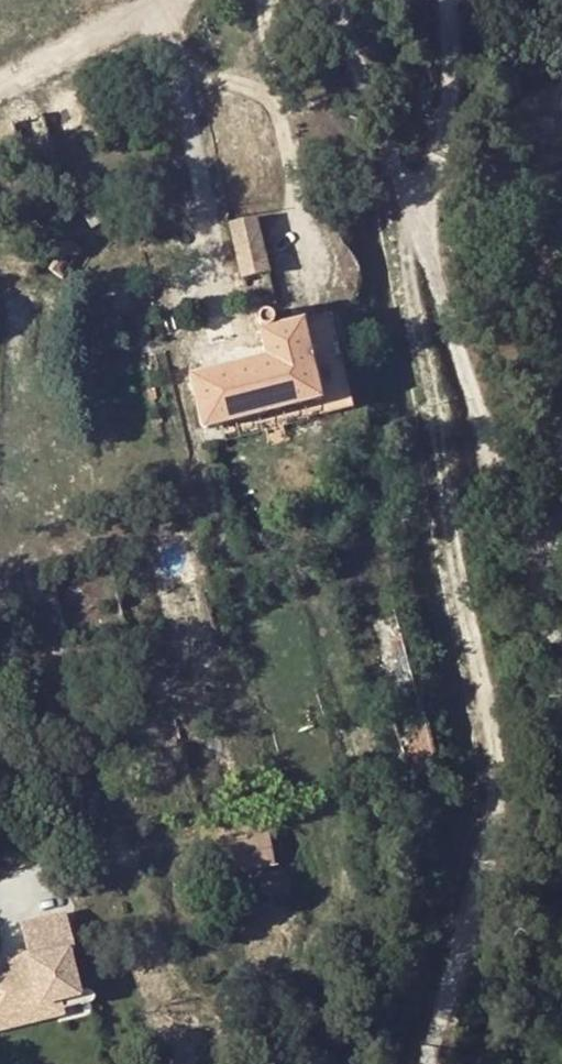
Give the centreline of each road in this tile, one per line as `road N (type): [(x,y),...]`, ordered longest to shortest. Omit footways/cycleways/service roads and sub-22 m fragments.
road 1 (track): [(446,0),(444,127),(408,249),(408,276),(496,759),(486,861),(430,1063)]
road 2 (residential): [(325,0),(396,167),(561,664)]
road 3 (residential): [(0,88),(171,0)]

